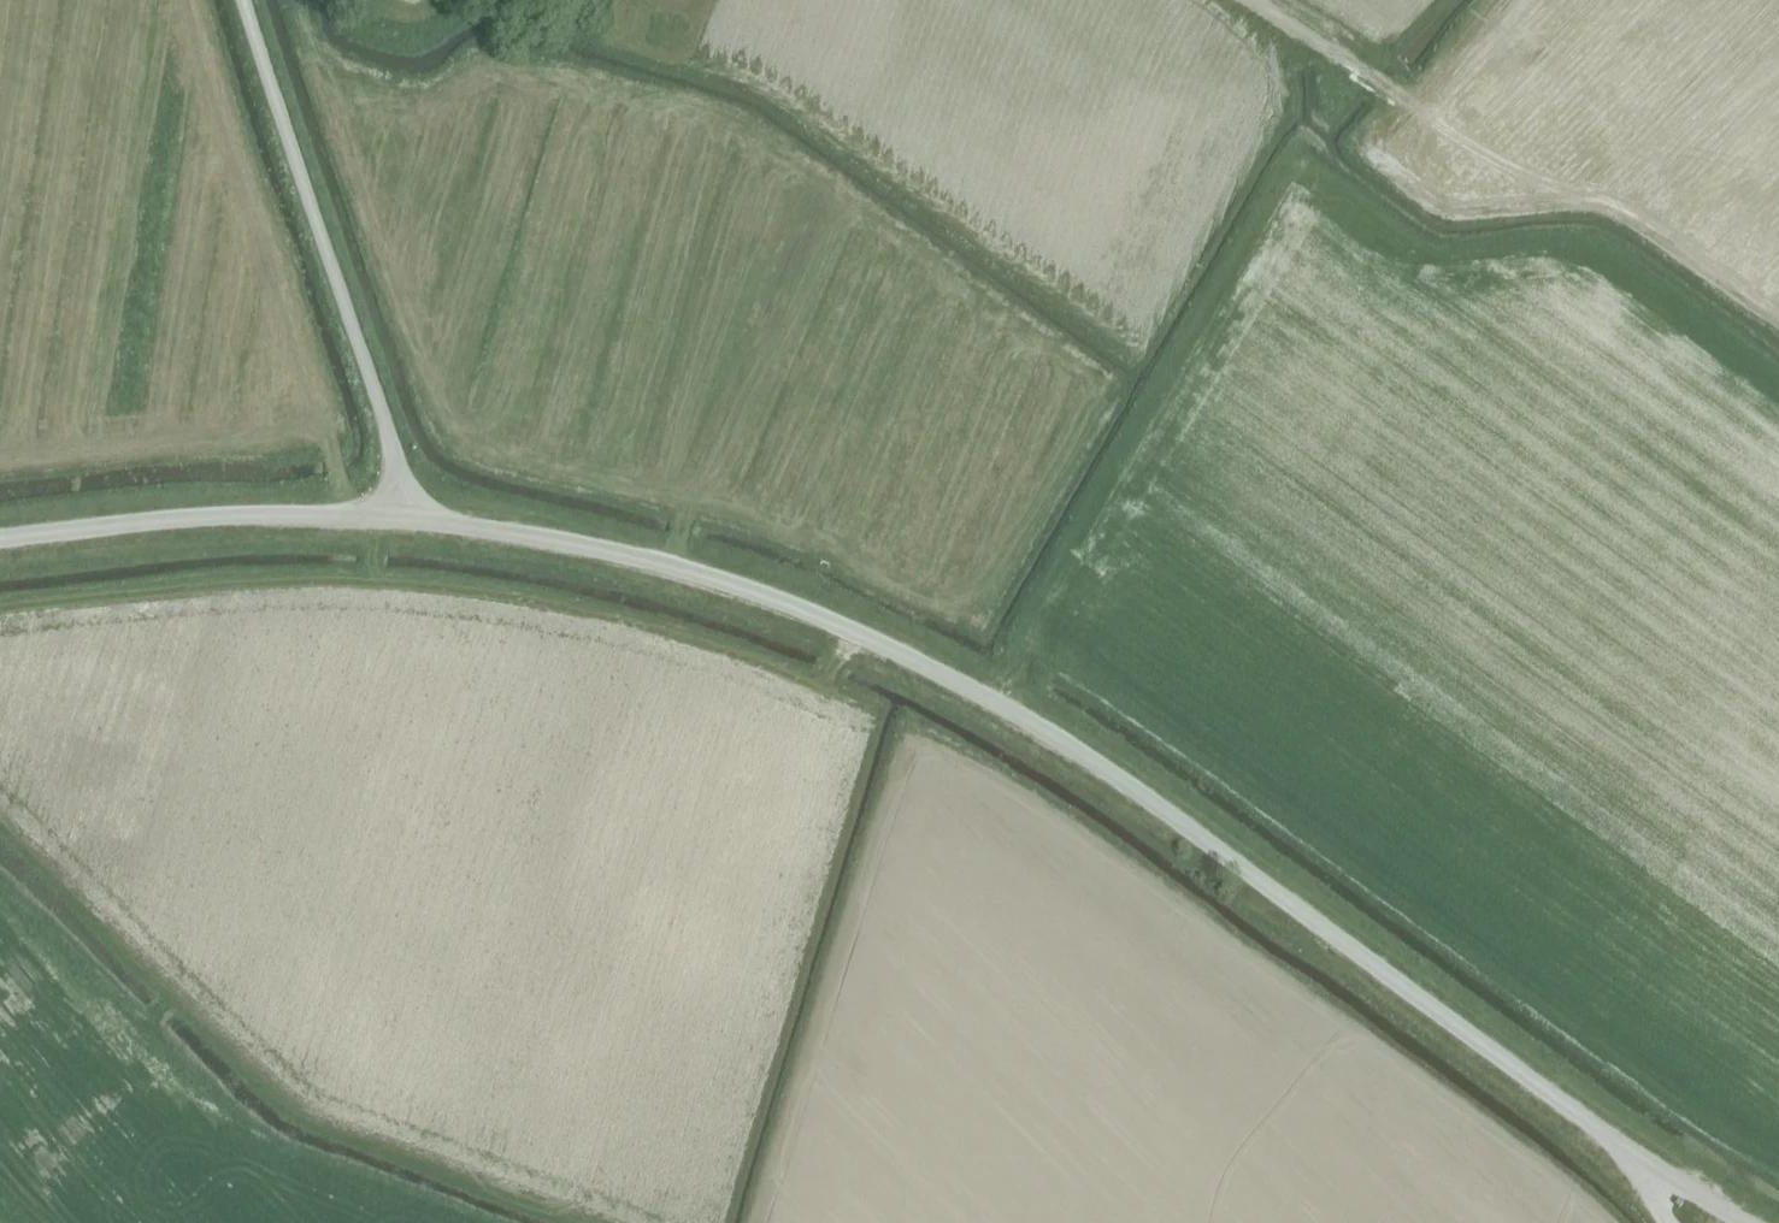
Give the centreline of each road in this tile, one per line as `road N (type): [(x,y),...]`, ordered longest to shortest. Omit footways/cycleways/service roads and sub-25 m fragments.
road 1 (unclassified): [(1652,1171),(1150,800),(961,686),(830,621),(689,570),(399,514)]
road 2 (unclassified): [(399,514),(391,446),(244,0)]
road 3 (unclassified): [(0,538),(227,515),(399,514)]

